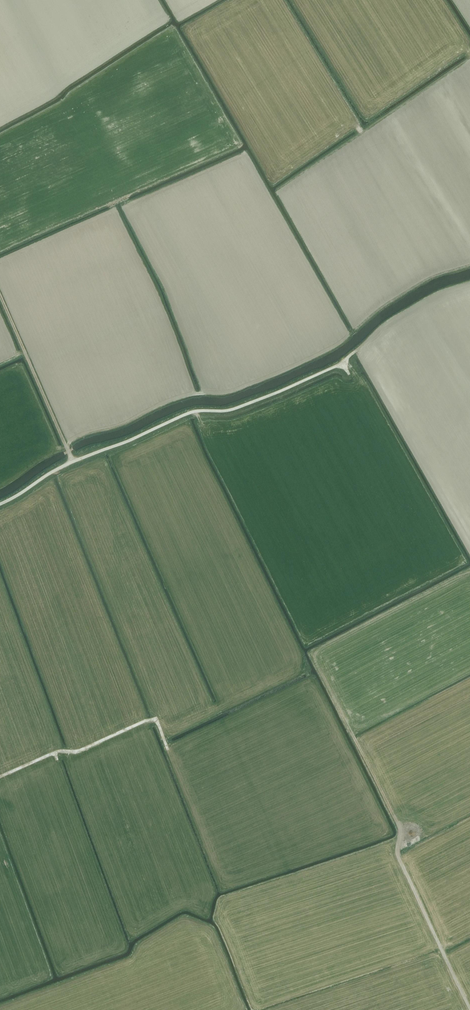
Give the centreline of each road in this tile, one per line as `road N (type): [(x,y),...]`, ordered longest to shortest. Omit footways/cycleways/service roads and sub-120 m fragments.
road 1 (track): [(72,462),(0,296)]

